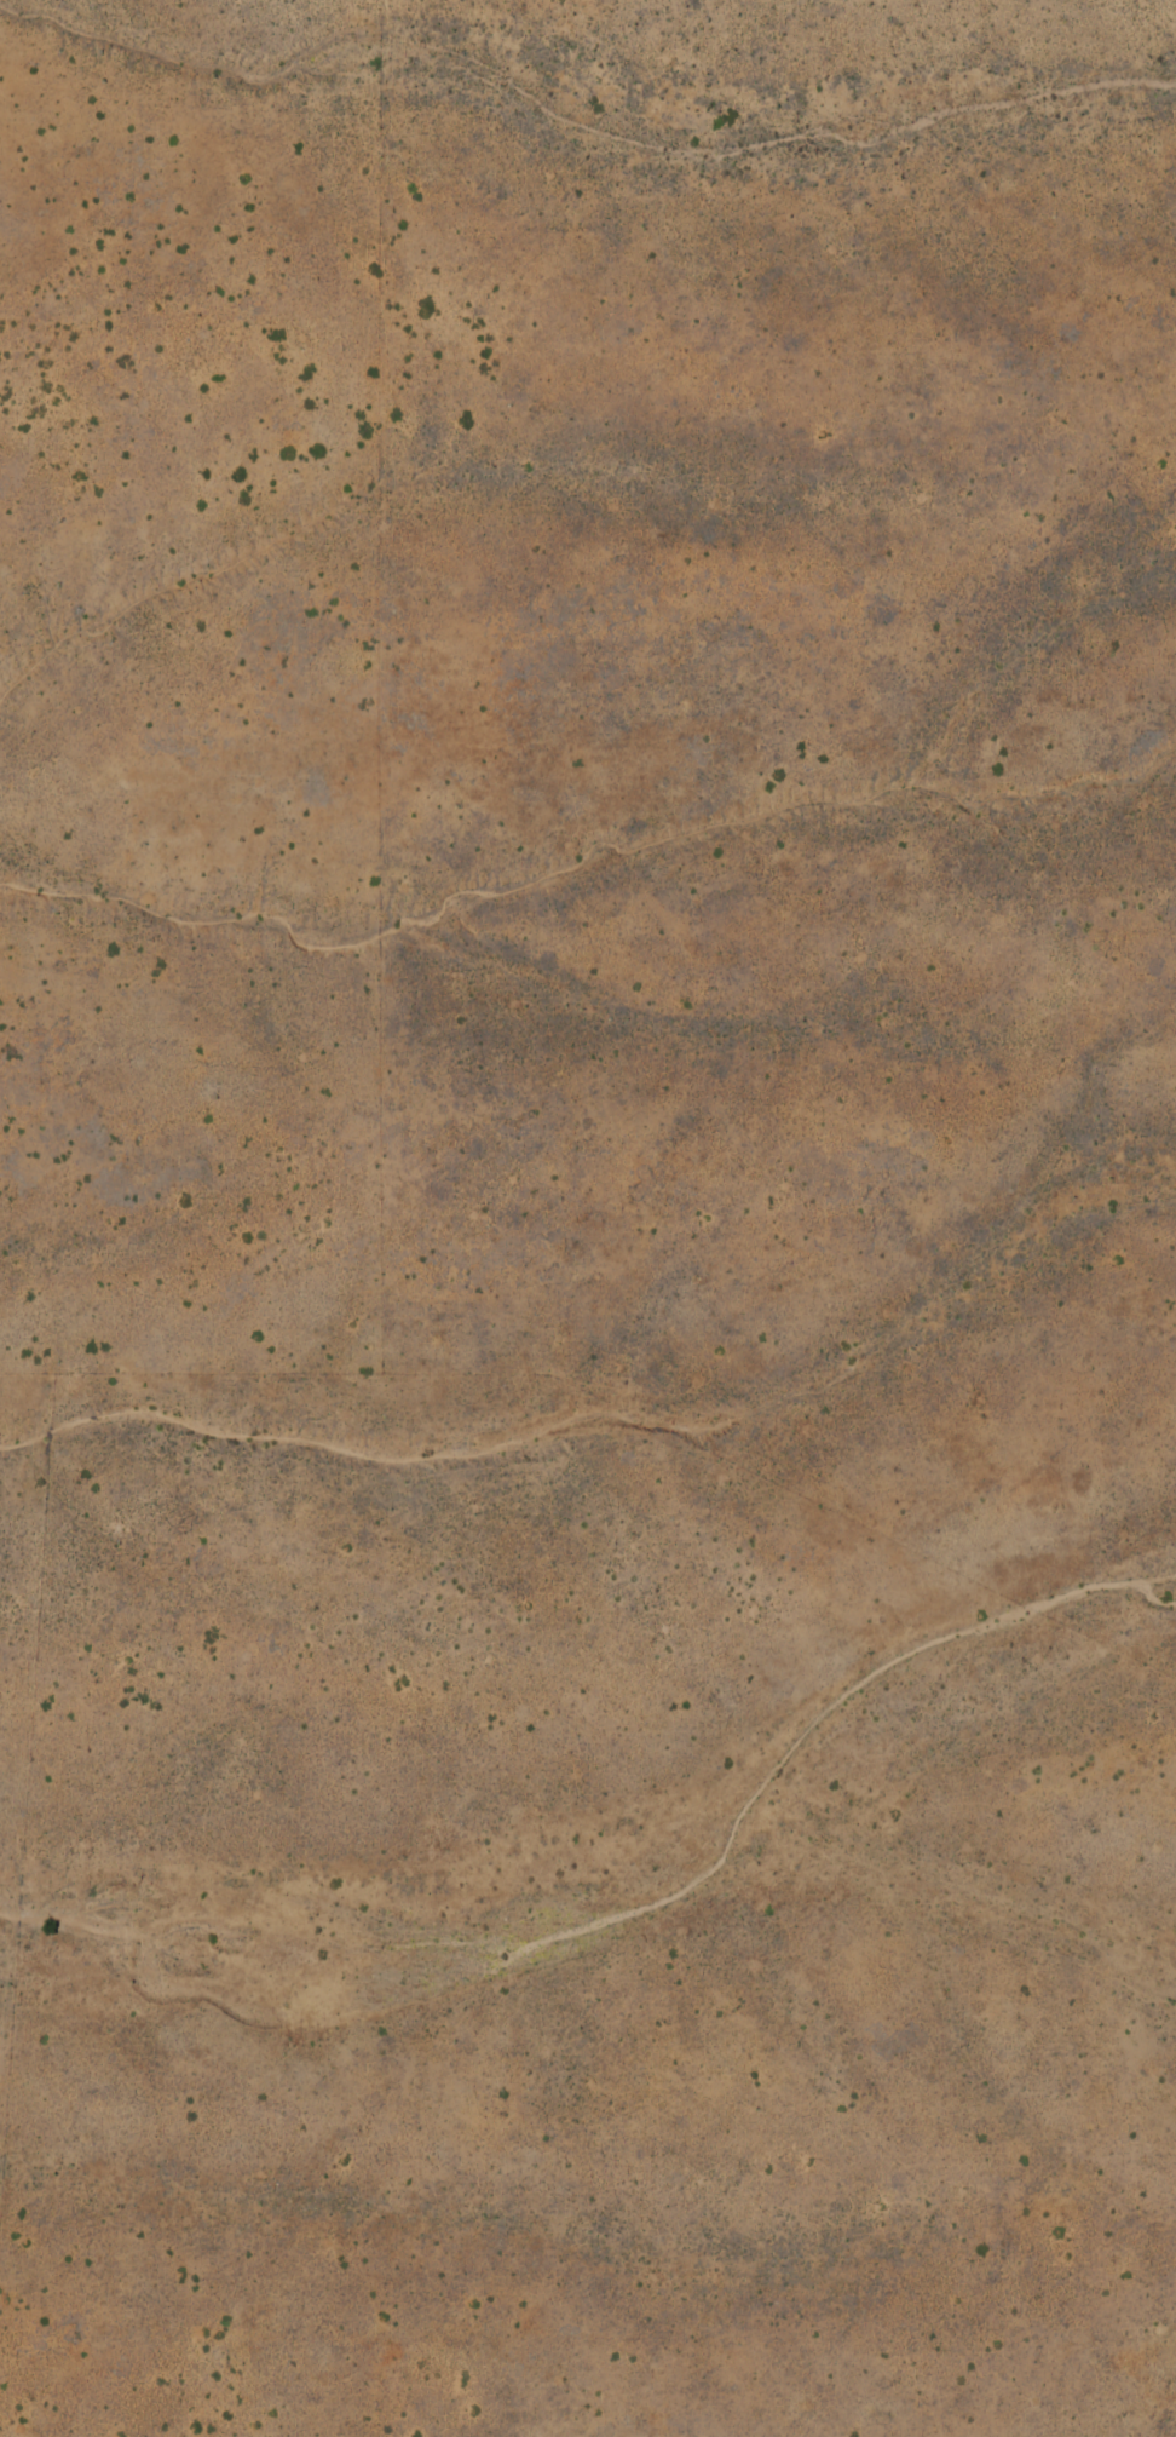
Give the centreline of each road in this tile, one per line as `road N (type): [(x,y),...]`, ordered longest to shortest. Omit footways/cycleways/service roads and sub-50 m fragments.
road 1 (residential): [(283,2436),(168,2398),(0,2368)]

